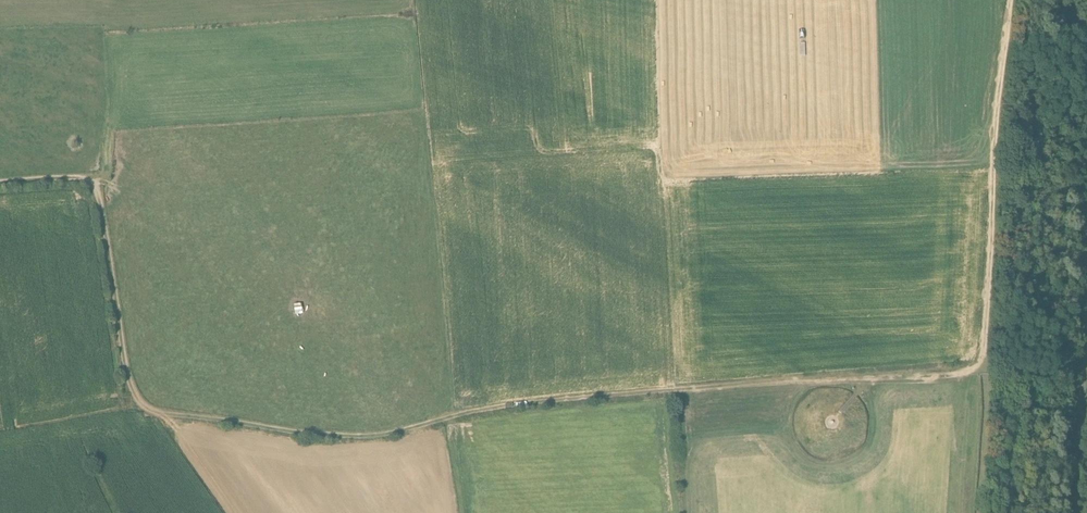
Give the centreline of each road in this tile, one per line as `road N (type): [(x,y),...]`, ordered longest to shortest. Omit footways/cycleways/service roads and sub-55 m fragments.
road 1 (track): [(0,184),(92,185),(132,394),(161,418),(346,442),(485,414),(687,395),(944,385),(974,372)]
road 2 (track): [(974,372),(982,363),(1009,0)]
road 3 (unclassified): [(1077,512),(1086,295)]

